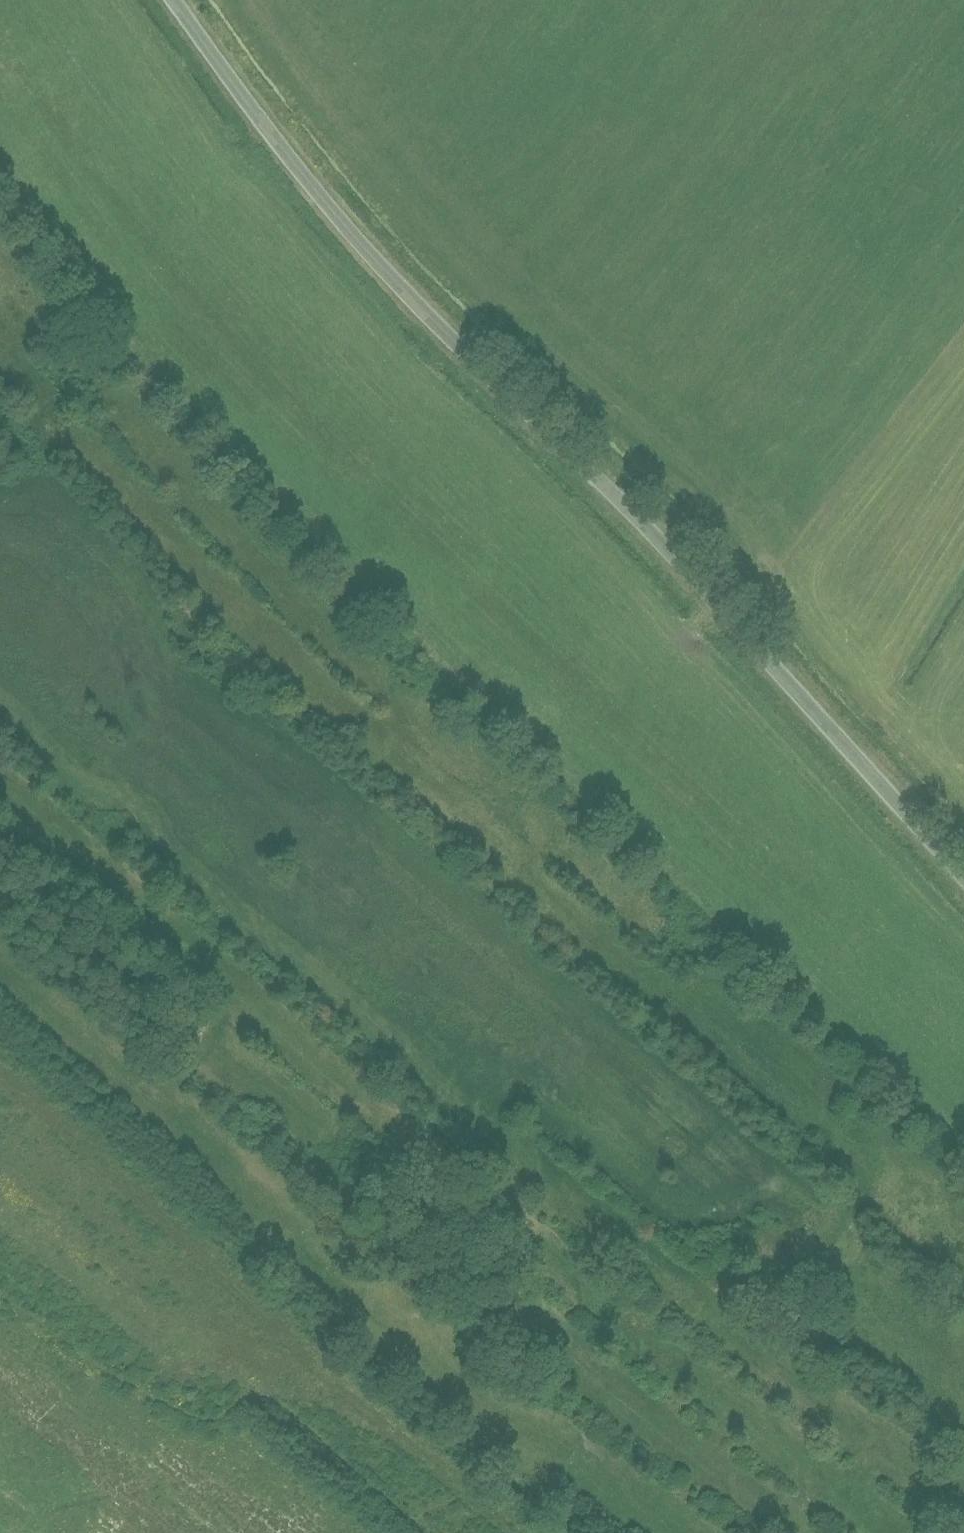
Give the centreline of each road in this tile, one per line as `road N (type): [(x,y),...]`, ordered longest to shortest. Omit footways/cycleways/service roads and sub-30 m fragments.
road 1 (unclassified): [(963,878),(602,486),(405,290),(172,0)]

